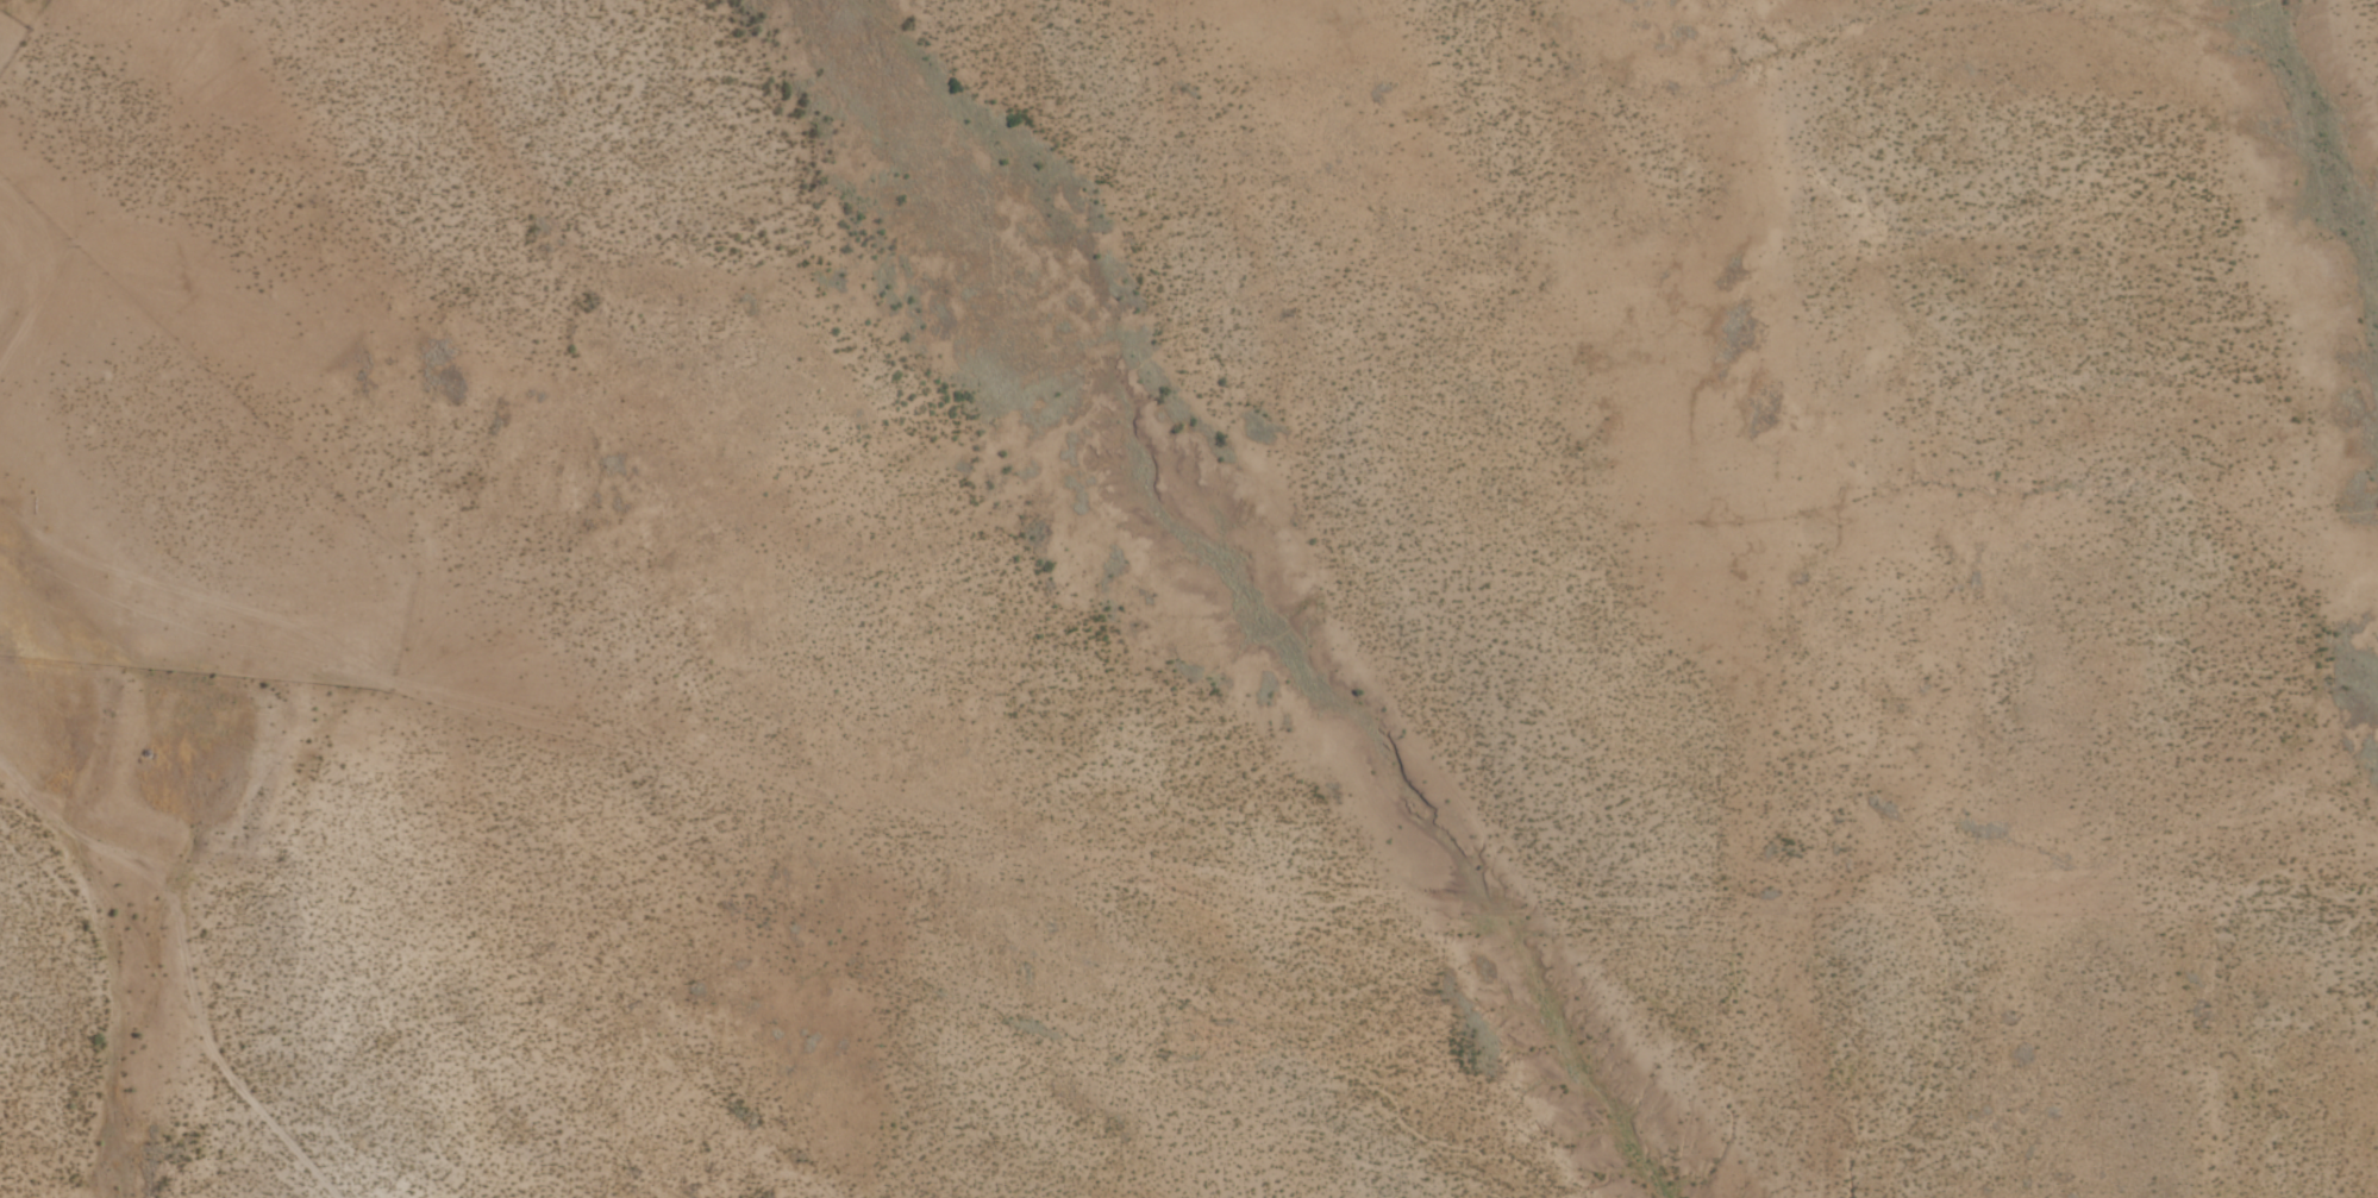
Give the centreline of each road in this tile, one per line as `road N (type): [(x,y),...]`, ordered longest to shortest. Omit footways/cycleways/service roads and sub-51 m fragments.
road 1 (track): [(0,775),(259,1047),(389,1197)]
road 2 (track): [(345,0),(254,102),(139,199),(14,372),(0,381)]

